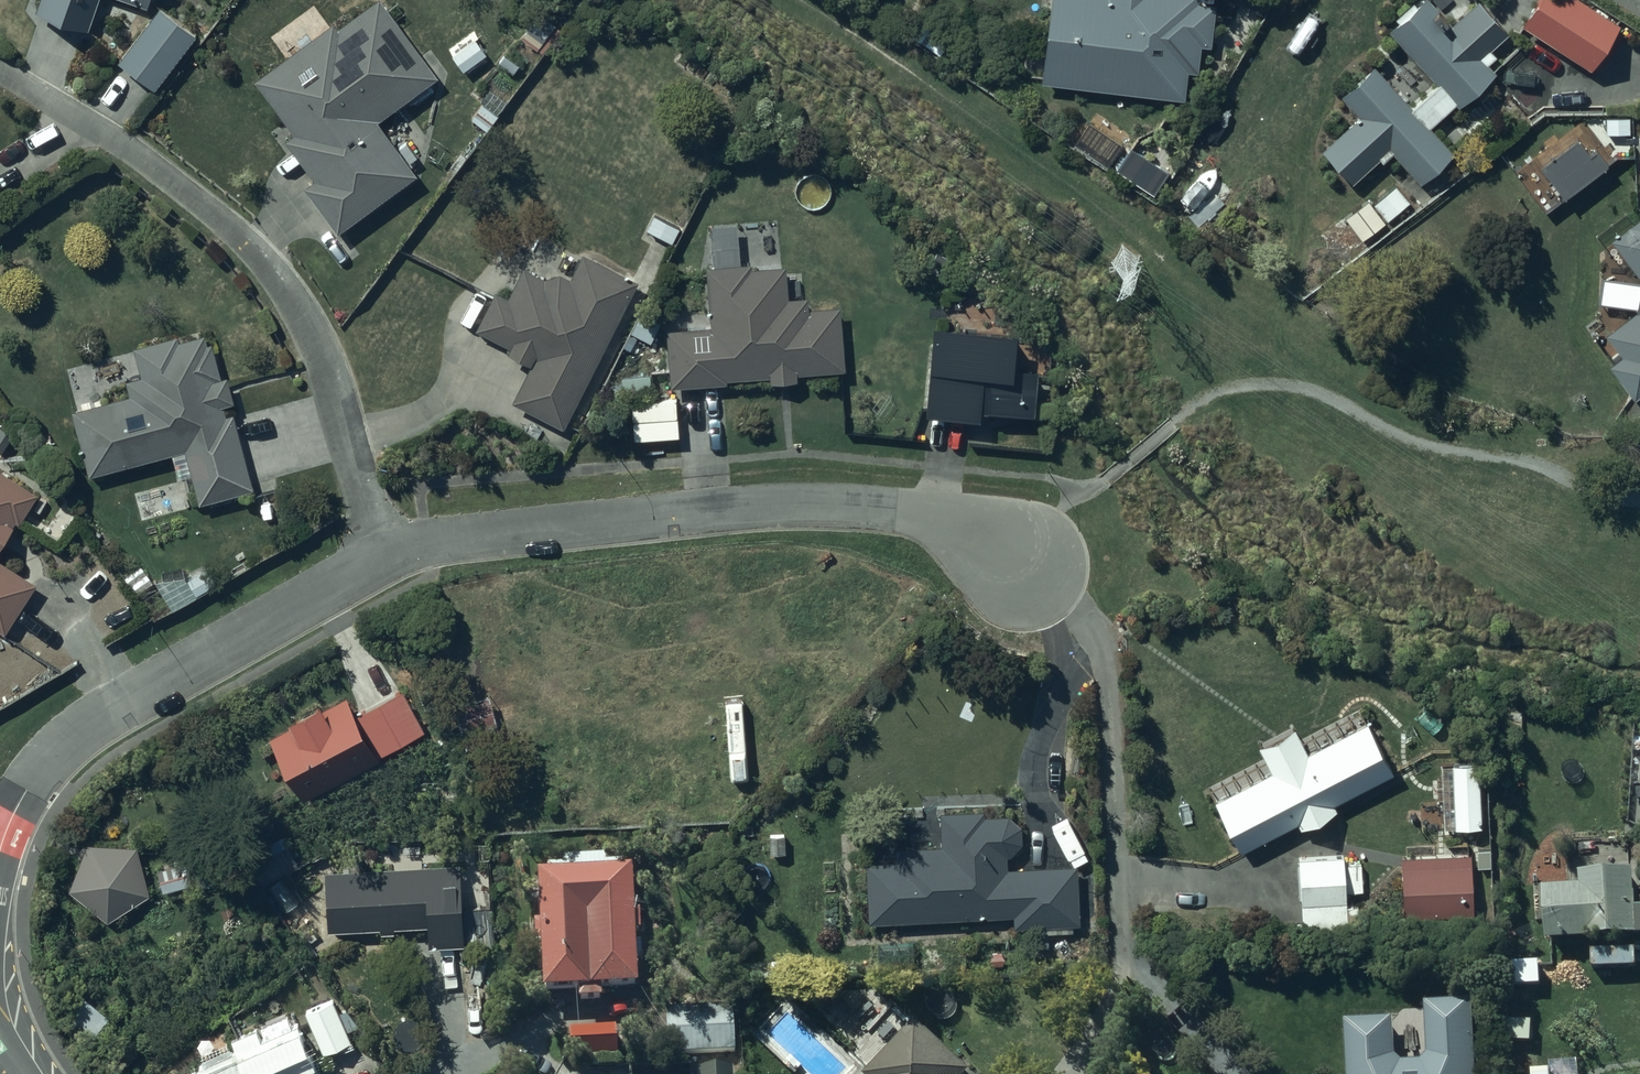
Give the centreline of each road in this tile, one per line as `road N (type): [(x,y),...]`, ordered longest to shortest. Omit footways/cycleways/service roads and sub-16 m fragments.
road 1 (residential): [(387,556),(429,543),(776,506),(919,510),(1023,573)]
road 2 (residential): [(387,556),(337,382),(293,281),(217,216),(0,68)]
road 3 (residential): [(0,847),(43,765),(99,718),(387,556)]

